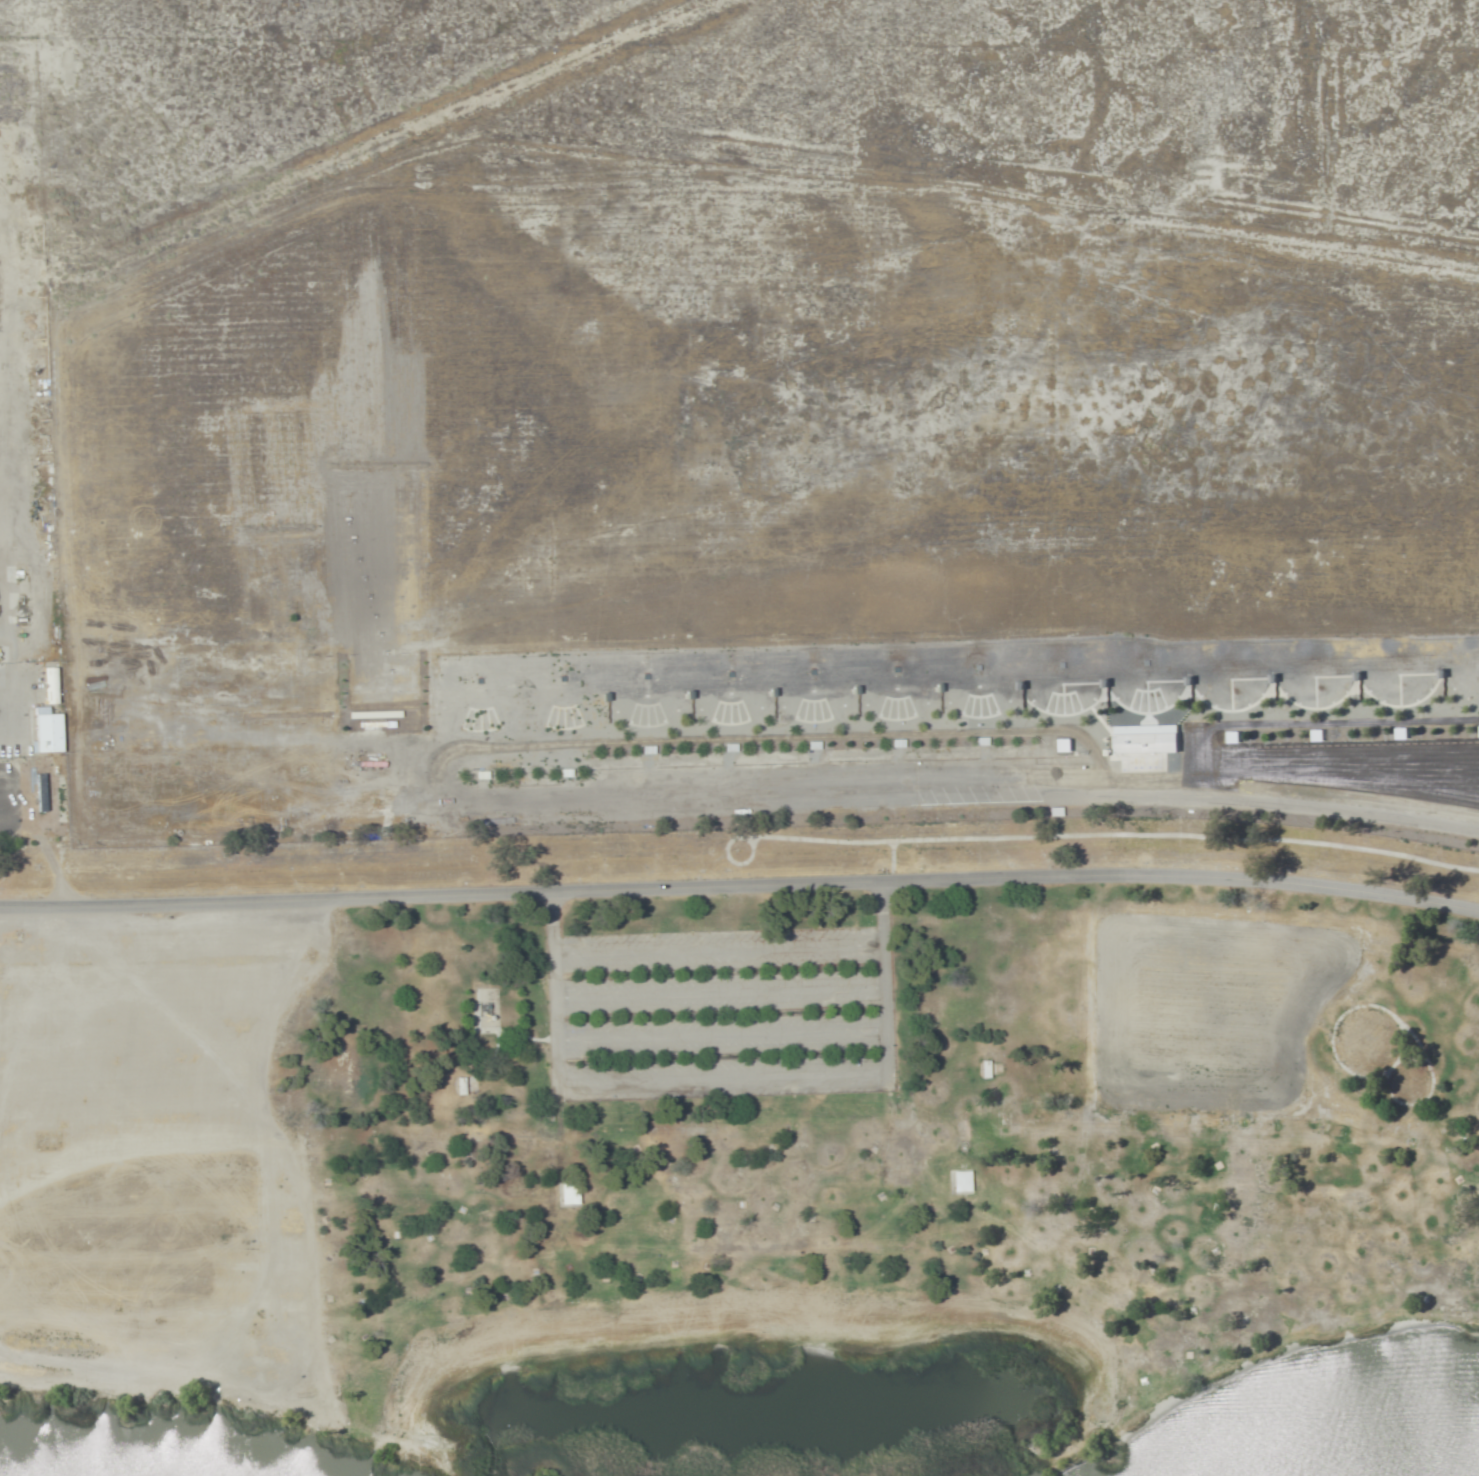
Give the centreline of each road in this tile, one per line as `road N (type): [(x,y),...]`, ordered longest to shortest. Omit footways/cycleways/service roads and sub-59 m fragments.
road 1 (residential): [(1478,906),(1304,881),(1084,873),(0,907)]

